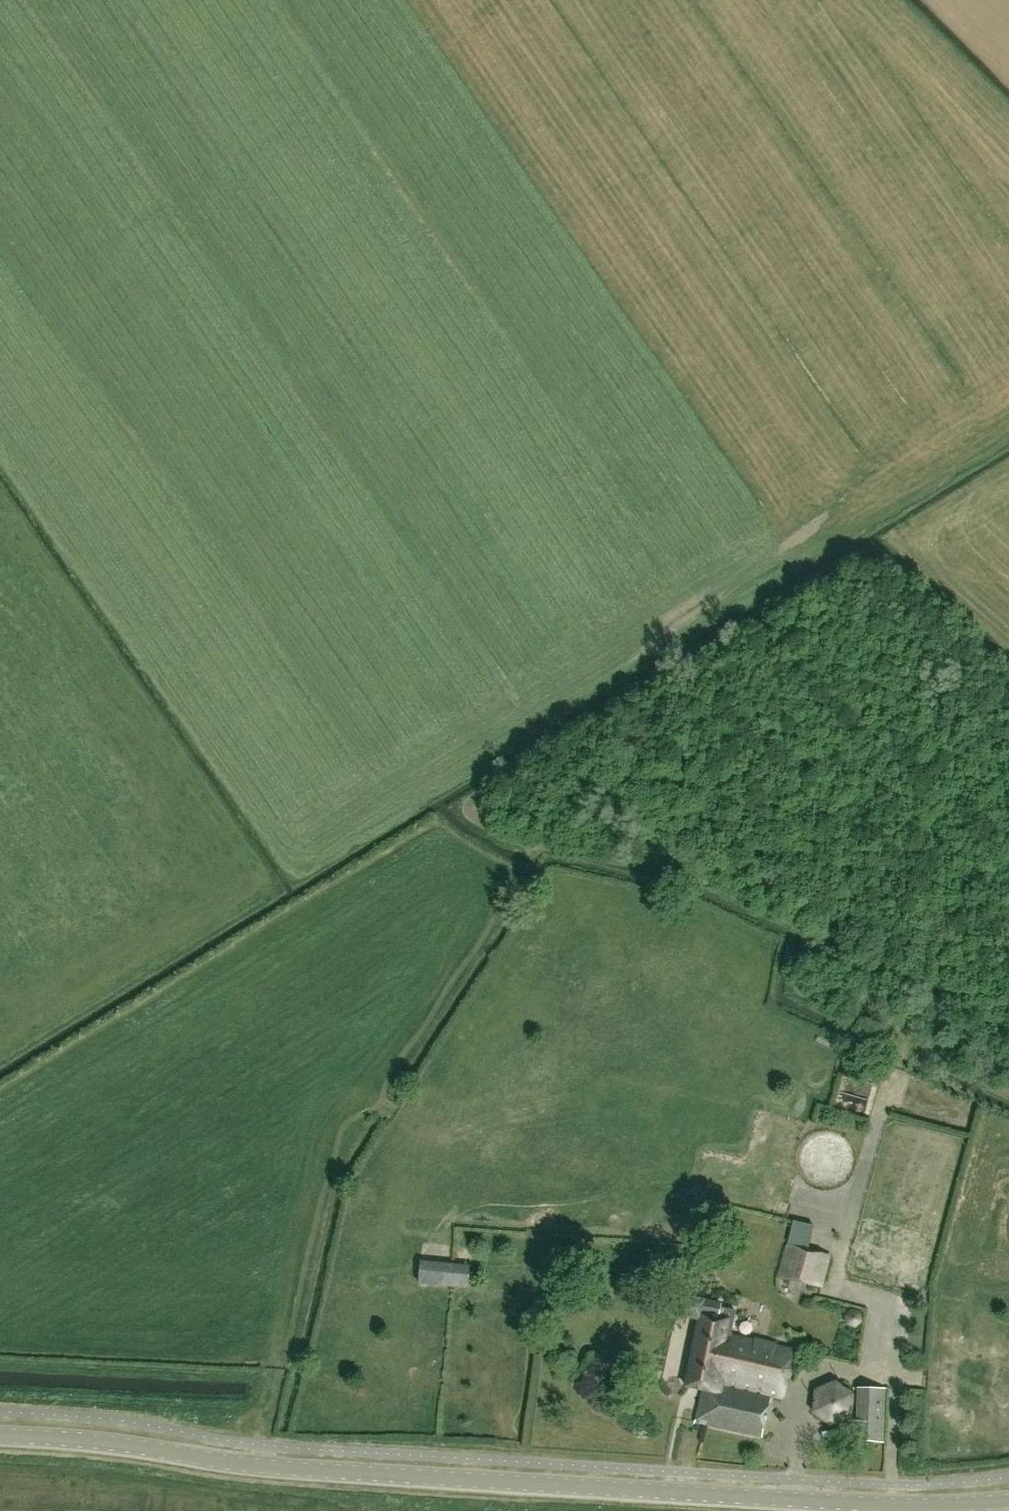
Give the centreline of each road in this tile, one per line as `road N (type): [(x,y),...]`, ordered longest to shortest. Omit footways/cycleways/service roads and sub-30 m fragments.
road 1 (tertiary): [(1008,1504),(894,1509),(304,1473),(0,1439)]

